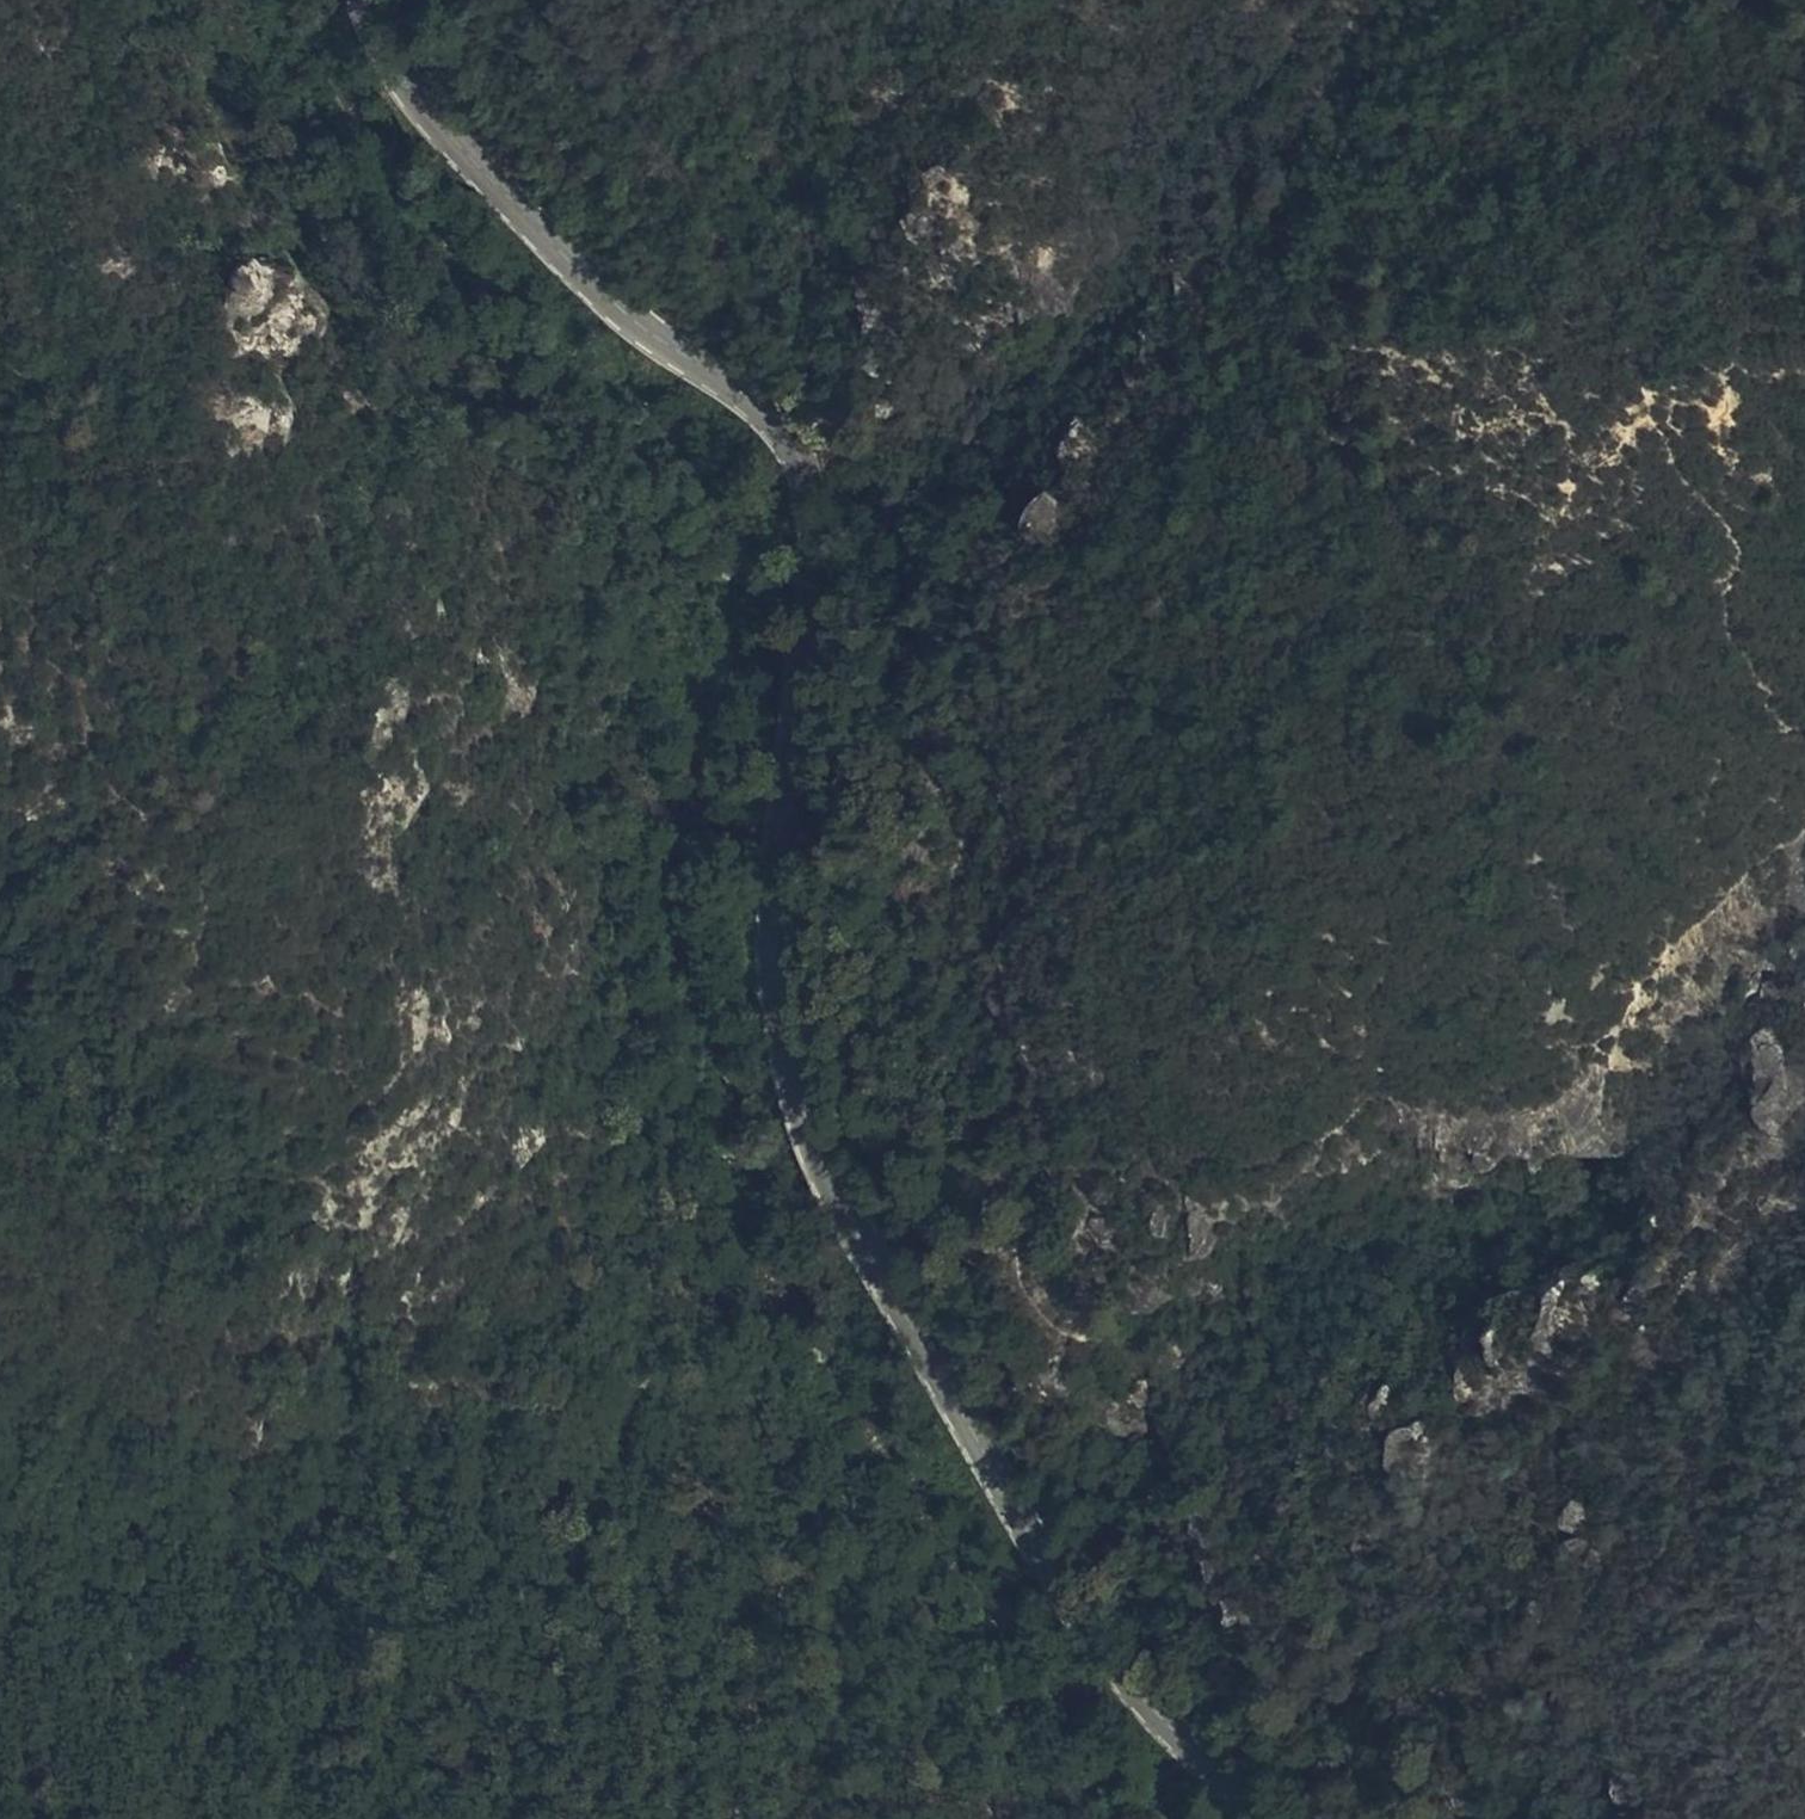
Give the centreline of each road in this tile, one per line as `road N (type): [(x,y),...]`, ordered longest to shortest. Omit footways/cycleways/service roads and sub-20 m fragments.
road 1 (secondary): [(1246,1818),(1086,1621),(902,1306),(805,1100),(776,912),(809,534),(795,456),(761,407),(576,276),(438,129),(392,60),(368,0)]

